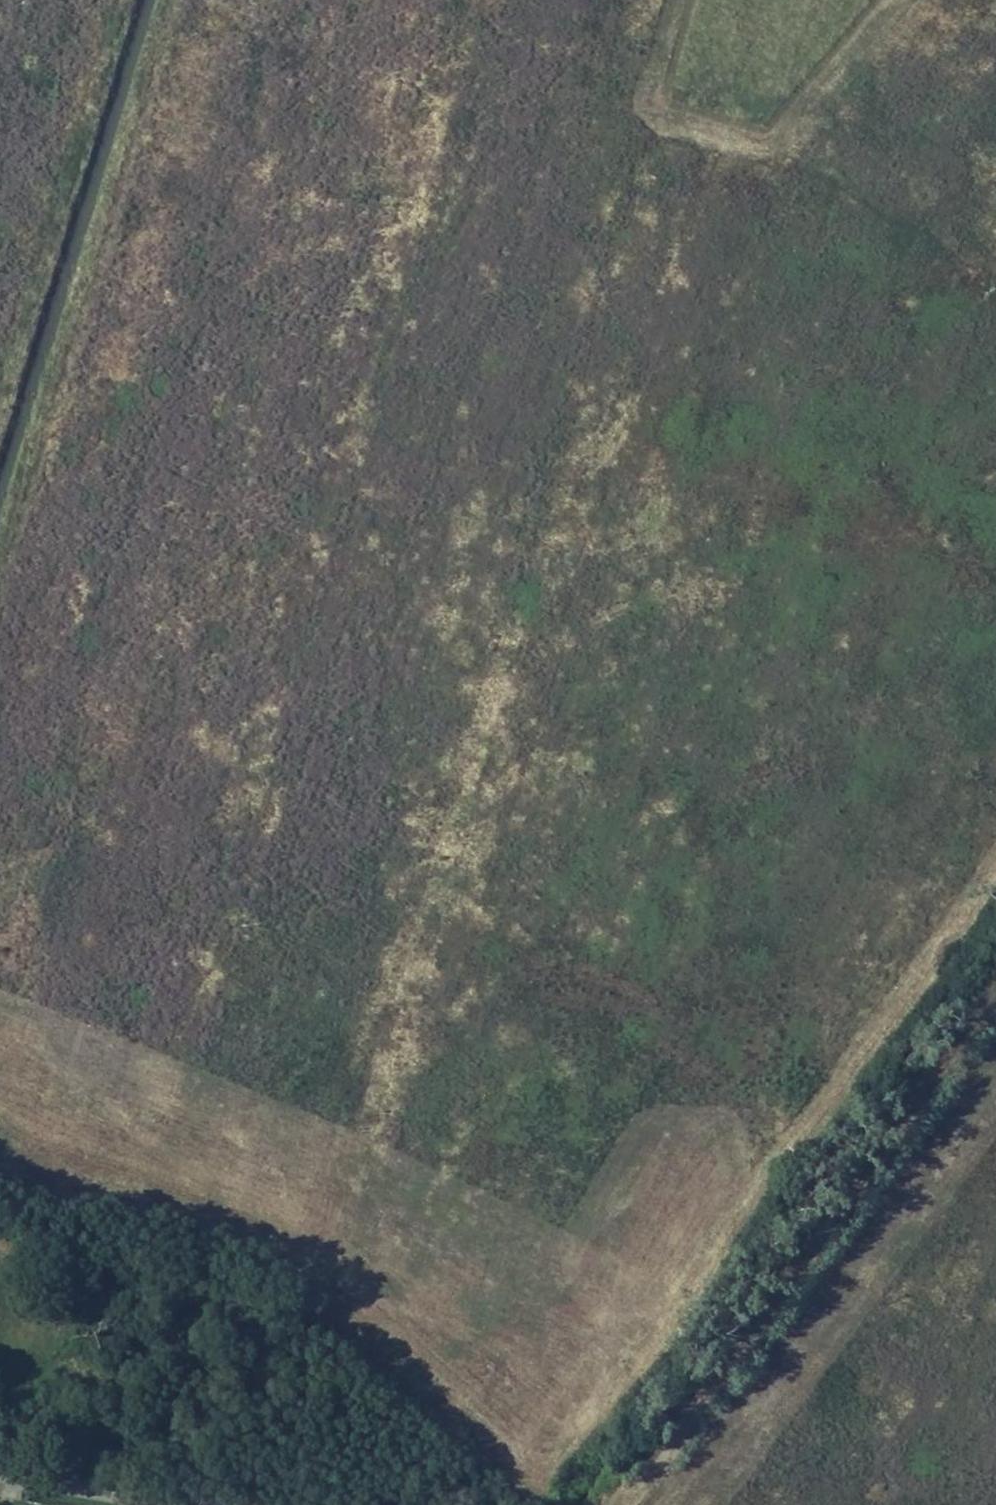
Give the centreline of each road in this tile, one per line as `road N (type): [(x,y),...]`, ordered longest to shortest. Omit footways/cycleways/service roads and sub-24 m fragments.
road 1 (unclassified): [(150,1504),(0,1478)]

